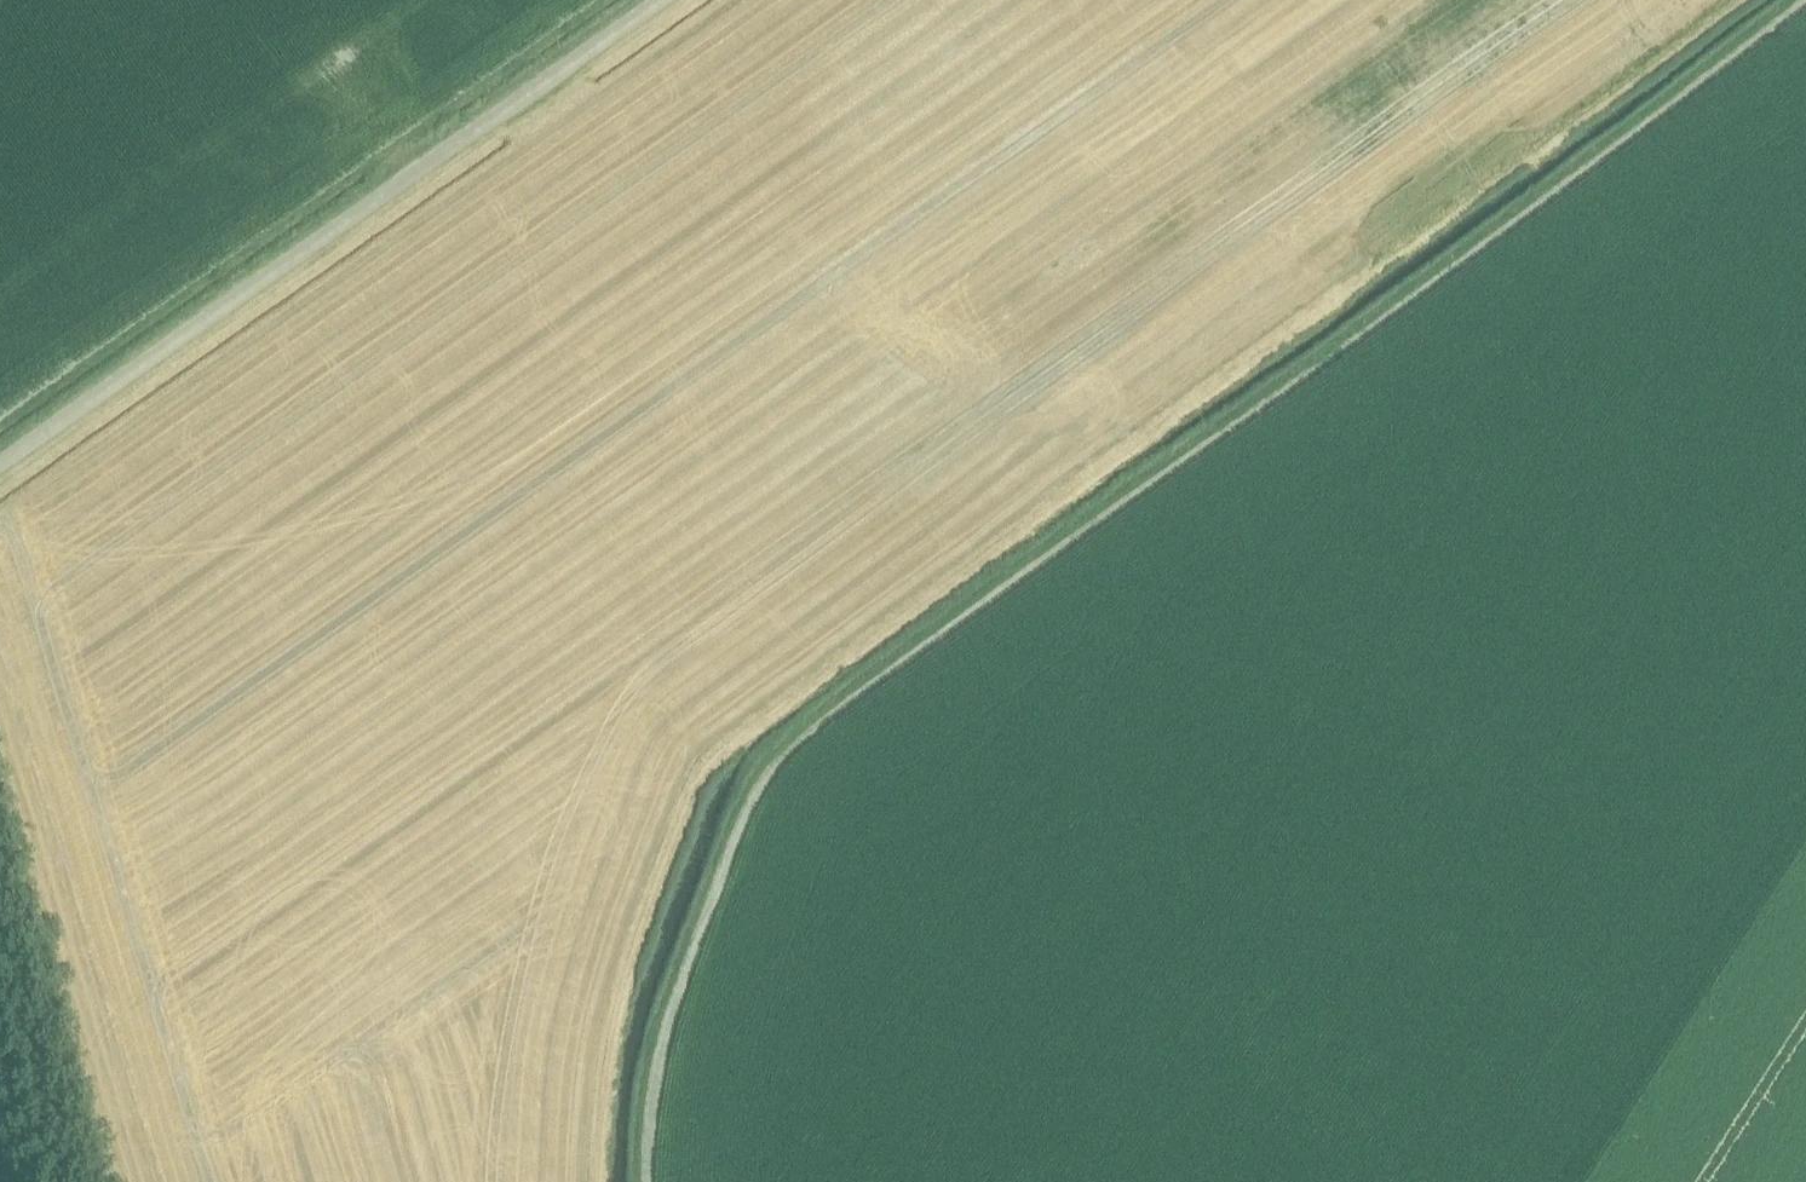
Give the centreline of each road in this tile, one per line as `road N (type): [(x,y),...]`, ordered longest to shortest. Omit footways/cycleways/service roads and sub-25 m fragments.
road 1 (unclassified): [(0,463),(664,0)]

